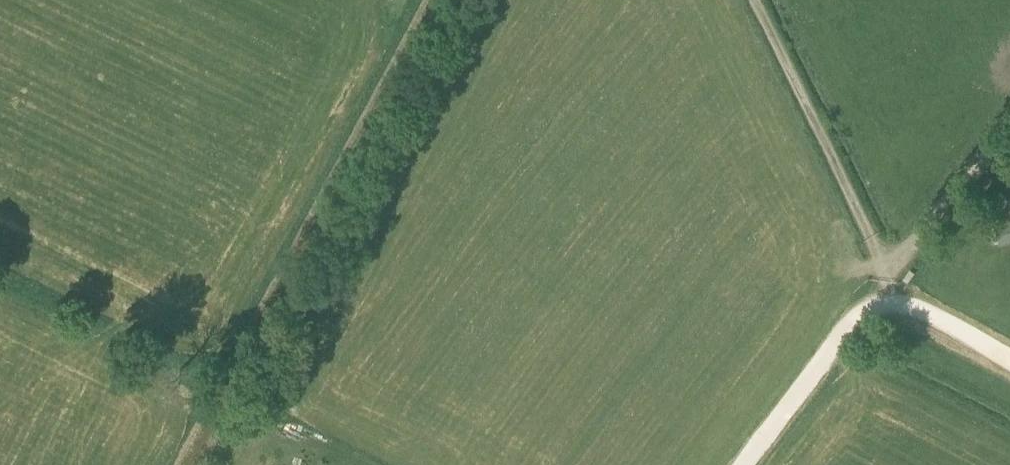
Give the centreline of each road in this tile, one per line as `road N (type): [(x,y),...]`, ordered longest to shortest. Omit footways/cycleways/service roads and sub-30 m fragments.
road 1 (track): [(743,464),(859,314),(888,301),(1009,357)]
road 2 (track): [(754,0),(889,271),(888,301)]
road 3 (track): [(889,271),(1009,118)]

